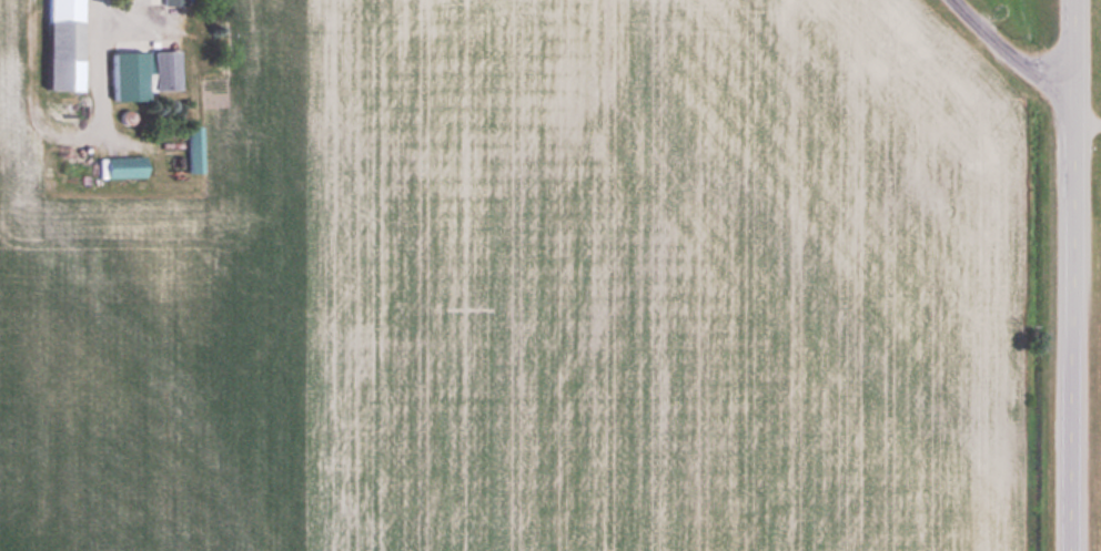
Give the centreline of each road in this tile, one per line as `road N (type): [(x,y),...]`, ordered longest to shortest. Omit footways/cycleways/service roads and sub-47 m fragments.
road 1 (secondary): [(1073,550),(1073,0)]
road 2 (residential): [(1073,95),(1001,49),(952,0)]

